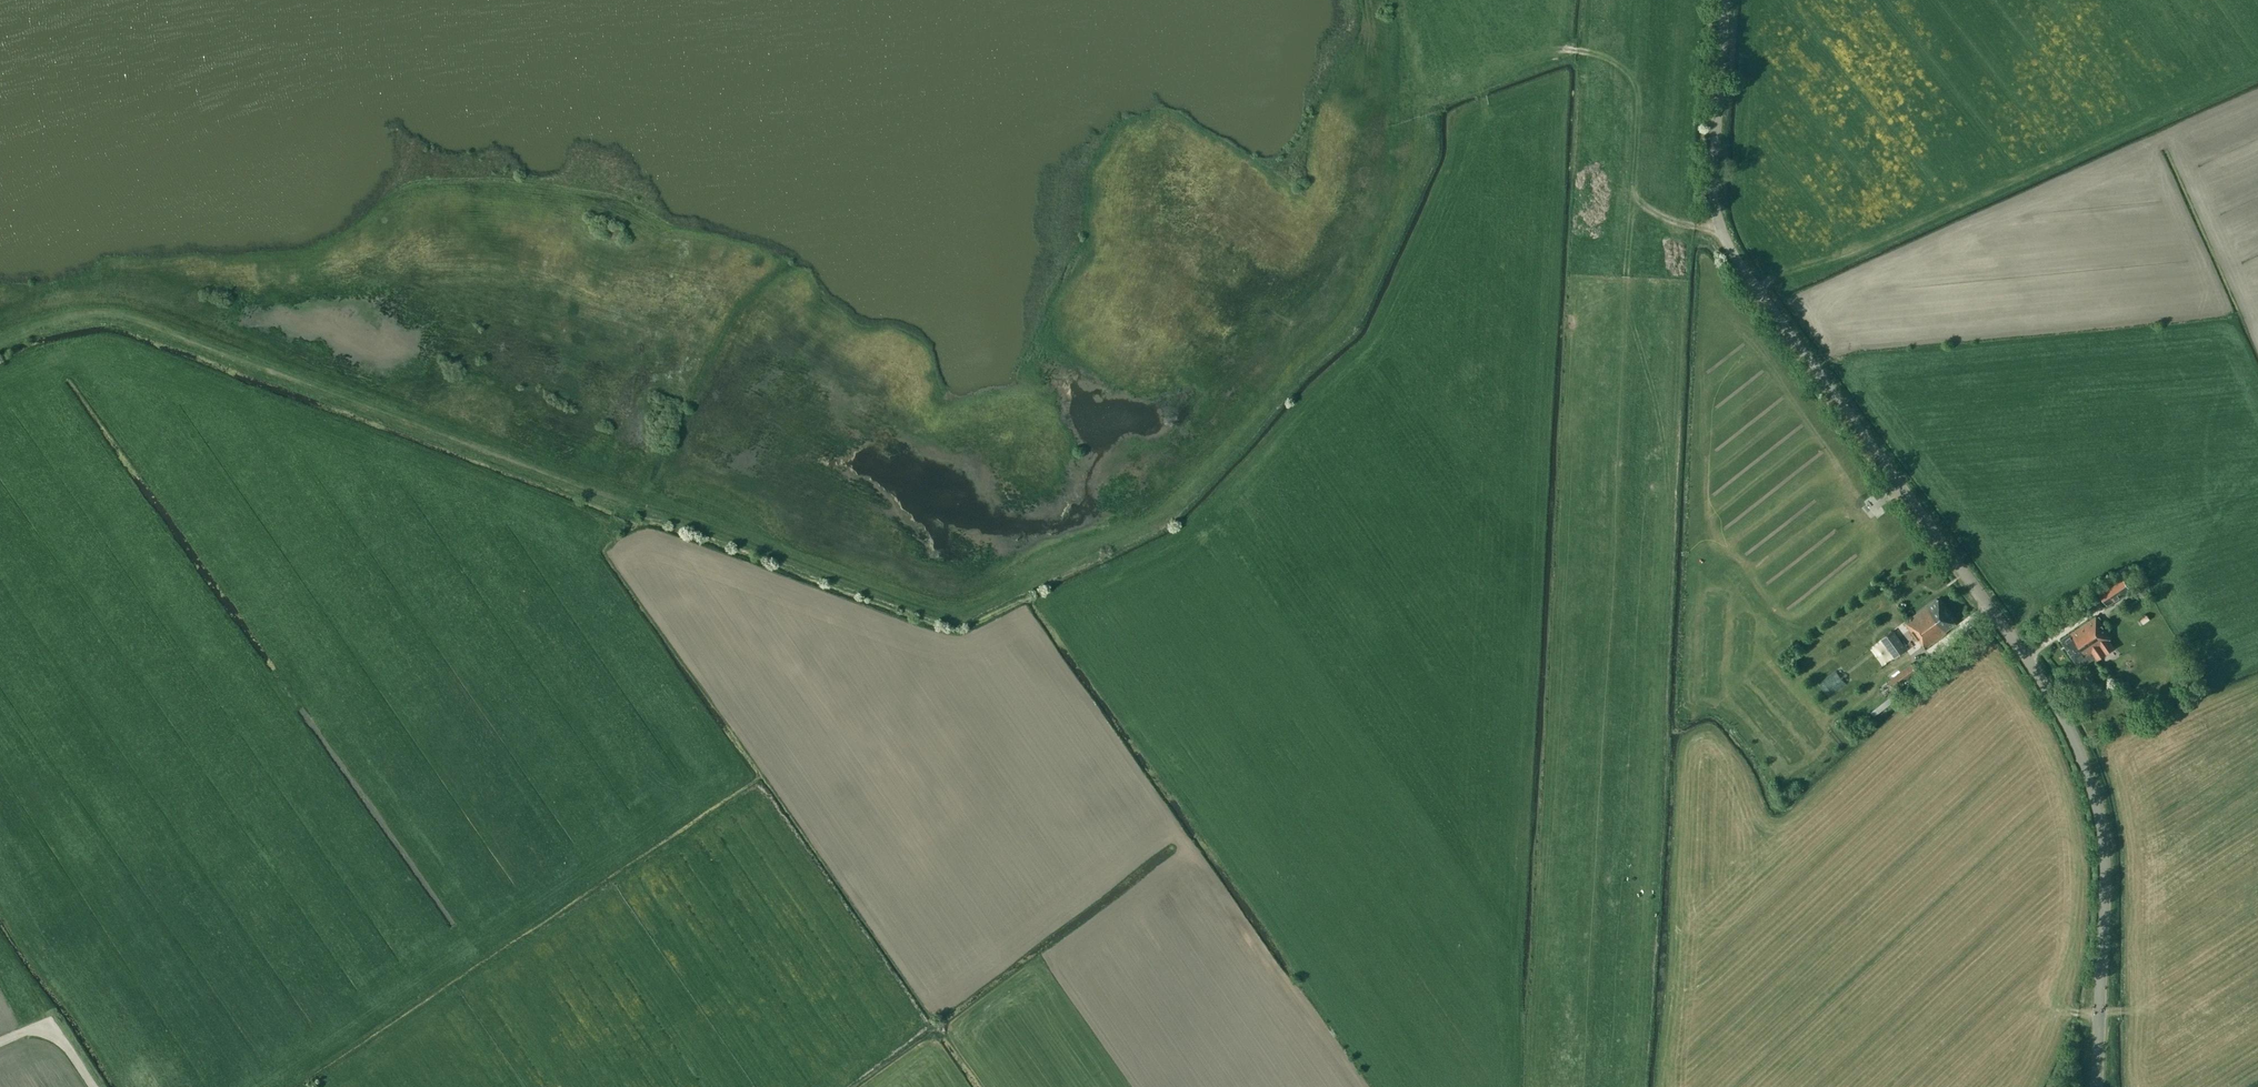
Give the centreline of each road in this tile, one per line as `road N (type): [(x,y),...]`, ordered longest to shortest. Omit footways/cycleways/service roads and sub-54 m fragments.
road 1 (unclassified): [(2097,1086),(2104,869),(2083,760),(2031,664),(1722,233),(1713,178),(1725,0)]

